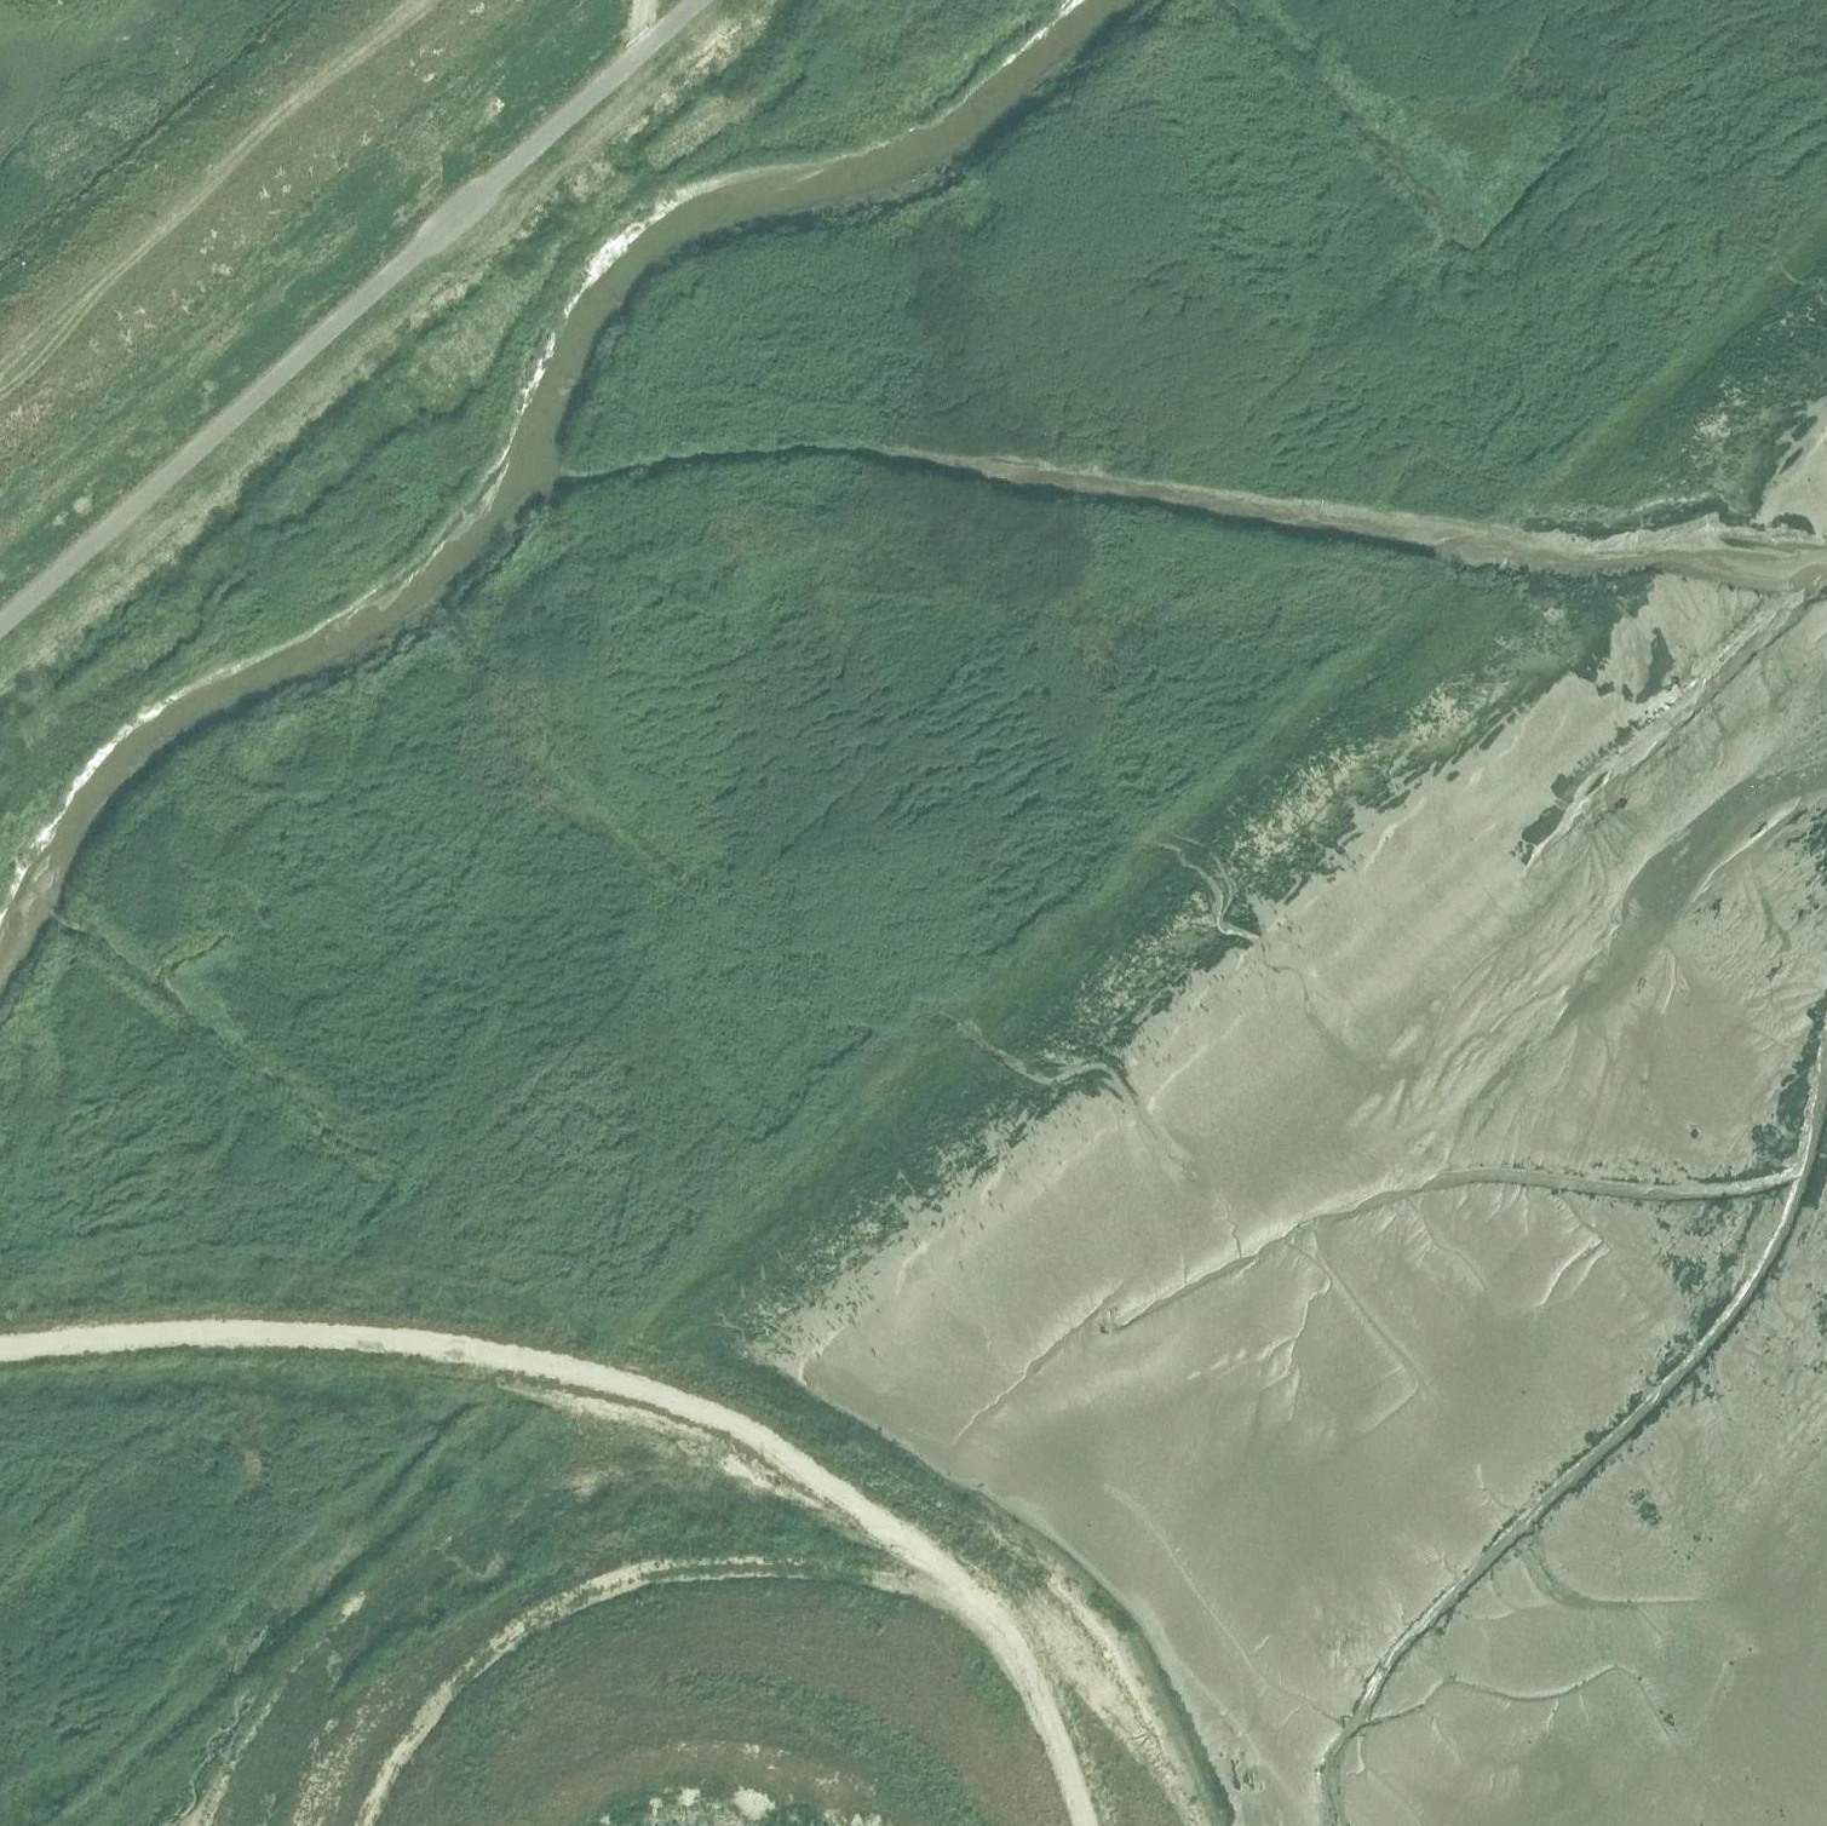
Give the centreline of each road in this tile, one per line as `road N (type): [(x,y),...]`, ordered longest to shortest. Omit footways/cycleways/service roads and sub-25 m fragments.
road 1 (track): [(1077,1825),(1036,1696),(984,1597),(891,1504),(782,1441),(454,1347),(253,1334),(0,1350)]
road 2 (track): [(0,334),(372,0)]

